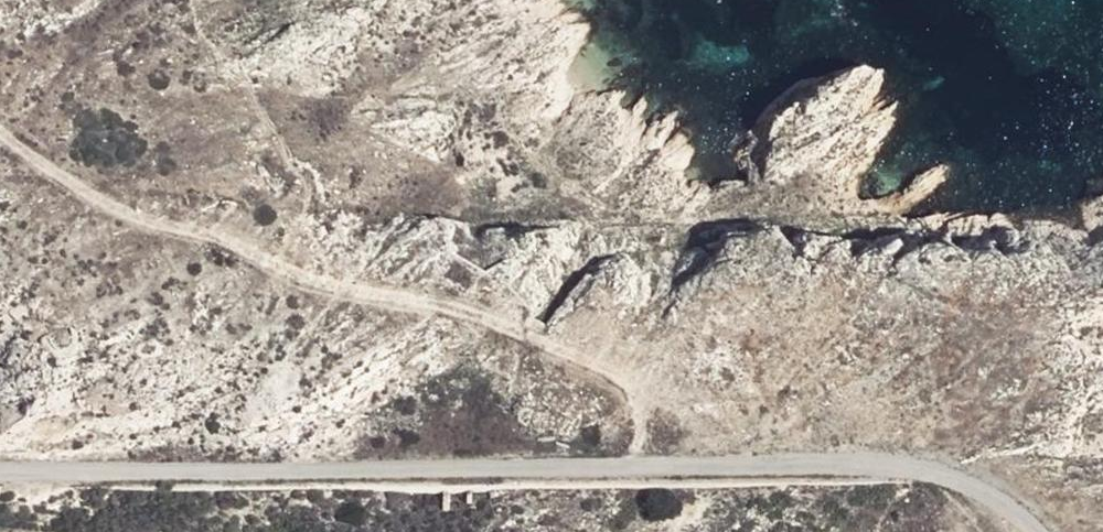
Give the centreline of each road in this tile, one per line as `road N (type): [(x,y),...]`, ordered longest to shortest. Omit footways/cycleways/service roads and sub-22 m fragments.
road 1 (unclassified): [(1035,531),(1007,505),(956,479),(899,467),(0,472)]
road 2 (track): [(636,466),(640,405),(617,375),(545,337),(326,287),(45,176),(0,128)]

